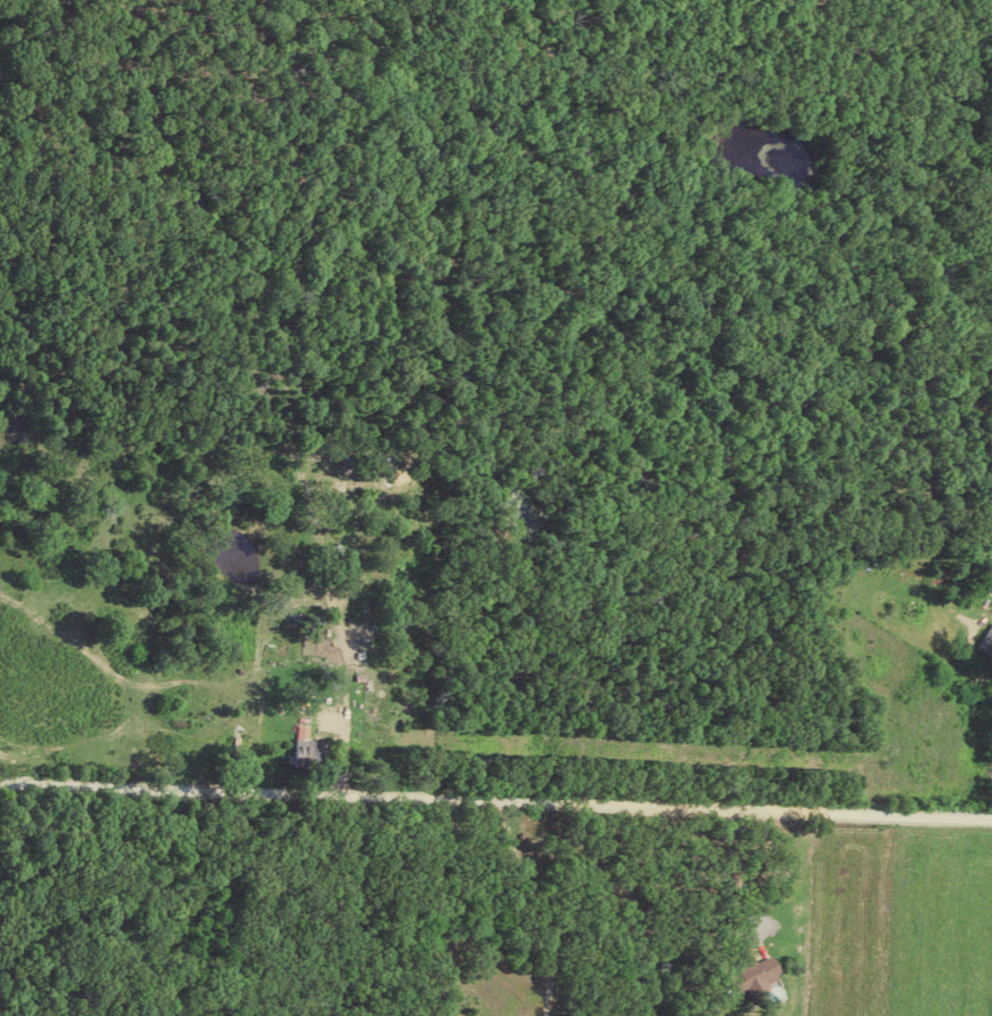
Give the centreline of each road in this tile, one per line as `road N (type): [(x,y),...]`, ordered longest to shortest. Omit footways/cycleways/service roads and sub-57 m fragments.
road 1 (residential): [(0,785),(991,821)]

